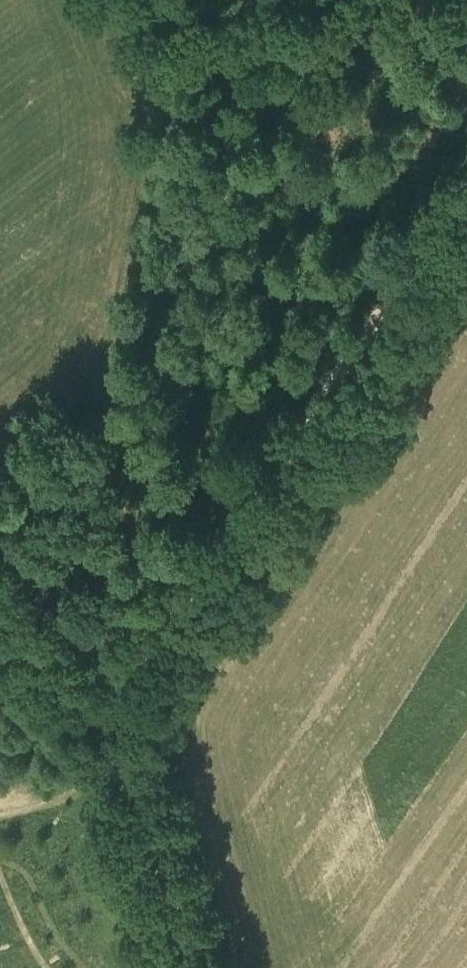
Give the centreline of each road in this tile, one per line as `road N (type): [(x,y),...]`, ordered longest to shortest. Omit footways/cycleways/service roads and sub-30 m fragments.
road 1 (track): [(466,181),(109,721),(148,805),(194,967)]
road 2 (unclassified): [(109,721),(0,586)]

